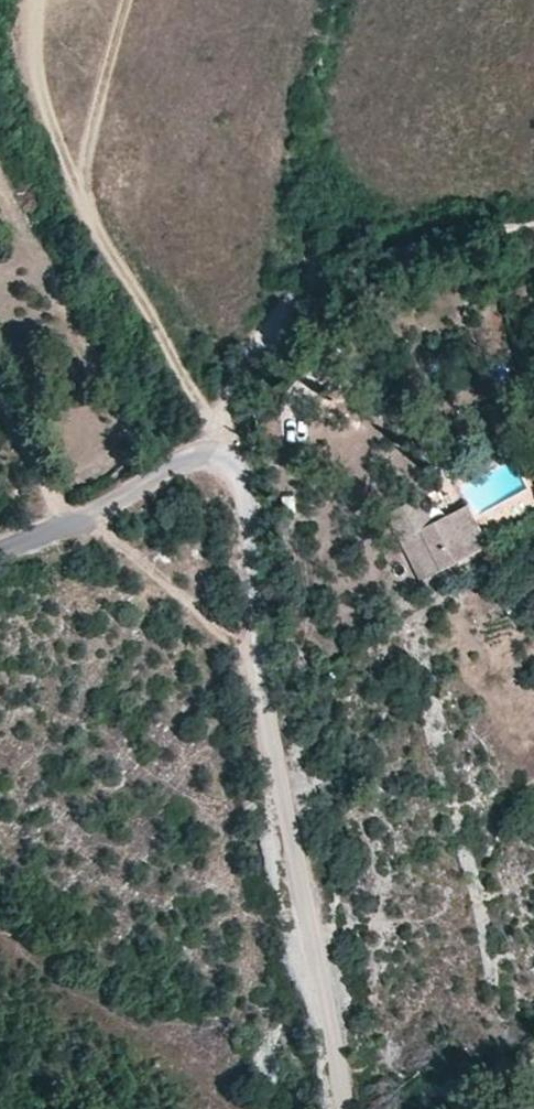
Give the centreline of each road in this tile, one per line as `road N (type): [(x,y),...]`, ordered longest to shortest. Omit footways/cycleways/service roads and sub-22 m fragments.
road 1 (unclassified): [(347,1108),(258,679),(248,489),(215,426)]
road 2 (track): [(215,426),(79,206),(27,53),(33,0)]
road 3 (unclassified): [(215,426),(268,337),(311,290),(363,258),(434,235),(496,232)]
road 4 (track): [(67,520),(139,560),(213,622),(258,679)]
road 5 (unclassified): [(215,426),(74,517),(0,548)]
road 6 (track): [(178,0),(100,103),(72,188)]
road 7 (track): [(67,520),(0,402)]

